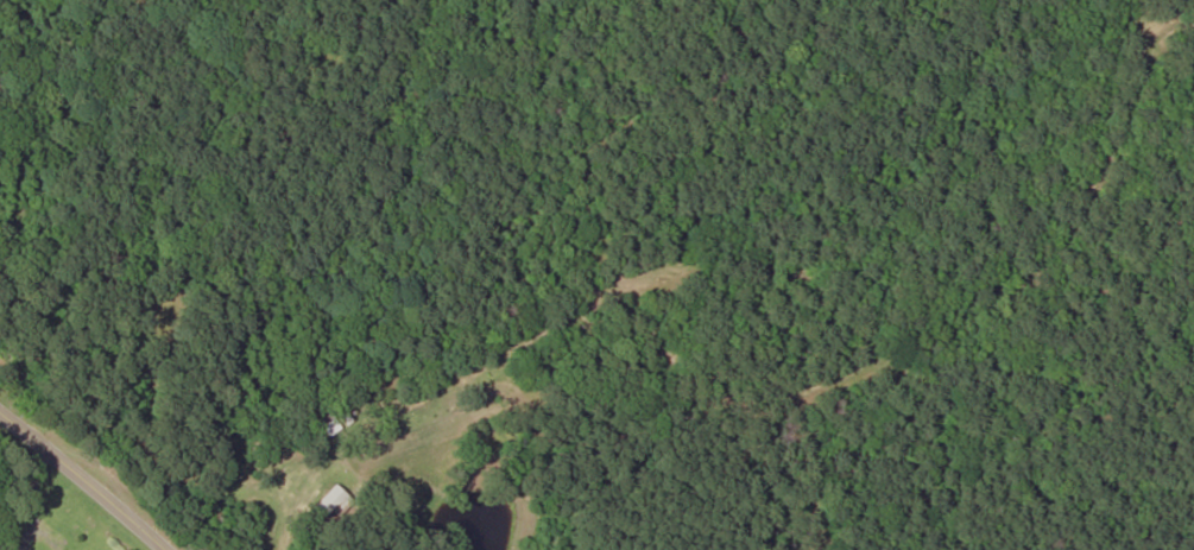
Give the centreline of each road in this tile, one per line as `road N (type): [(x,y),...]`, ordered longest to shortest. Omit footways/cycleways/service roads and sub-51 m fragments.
road 1 (secondary): [(162,549),(105,494),(0,415)]

